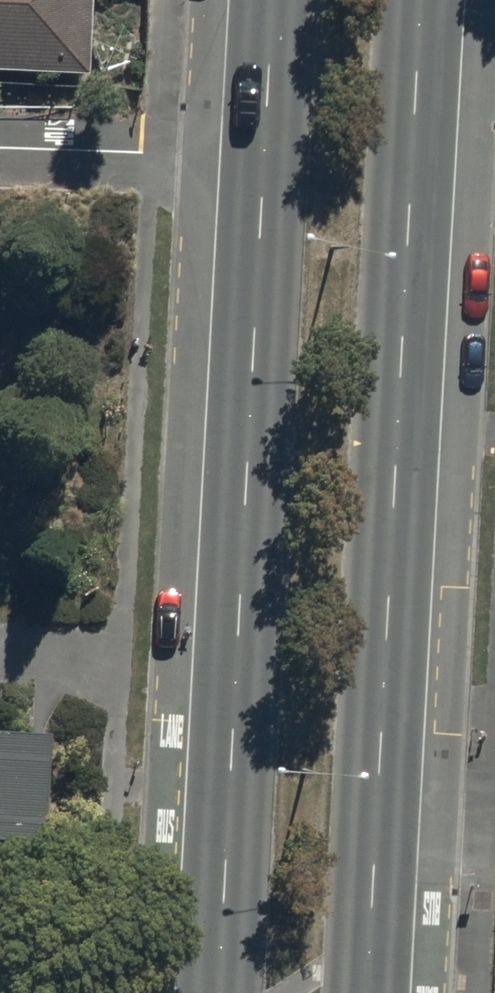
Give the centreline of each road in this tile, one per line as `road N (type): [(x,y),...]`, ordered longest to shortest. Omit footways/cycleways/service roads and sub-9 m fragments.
road 1 (secondary): [(217,992),(274,0)]
road 2 (secondary): [(424,0),(370,992)]

